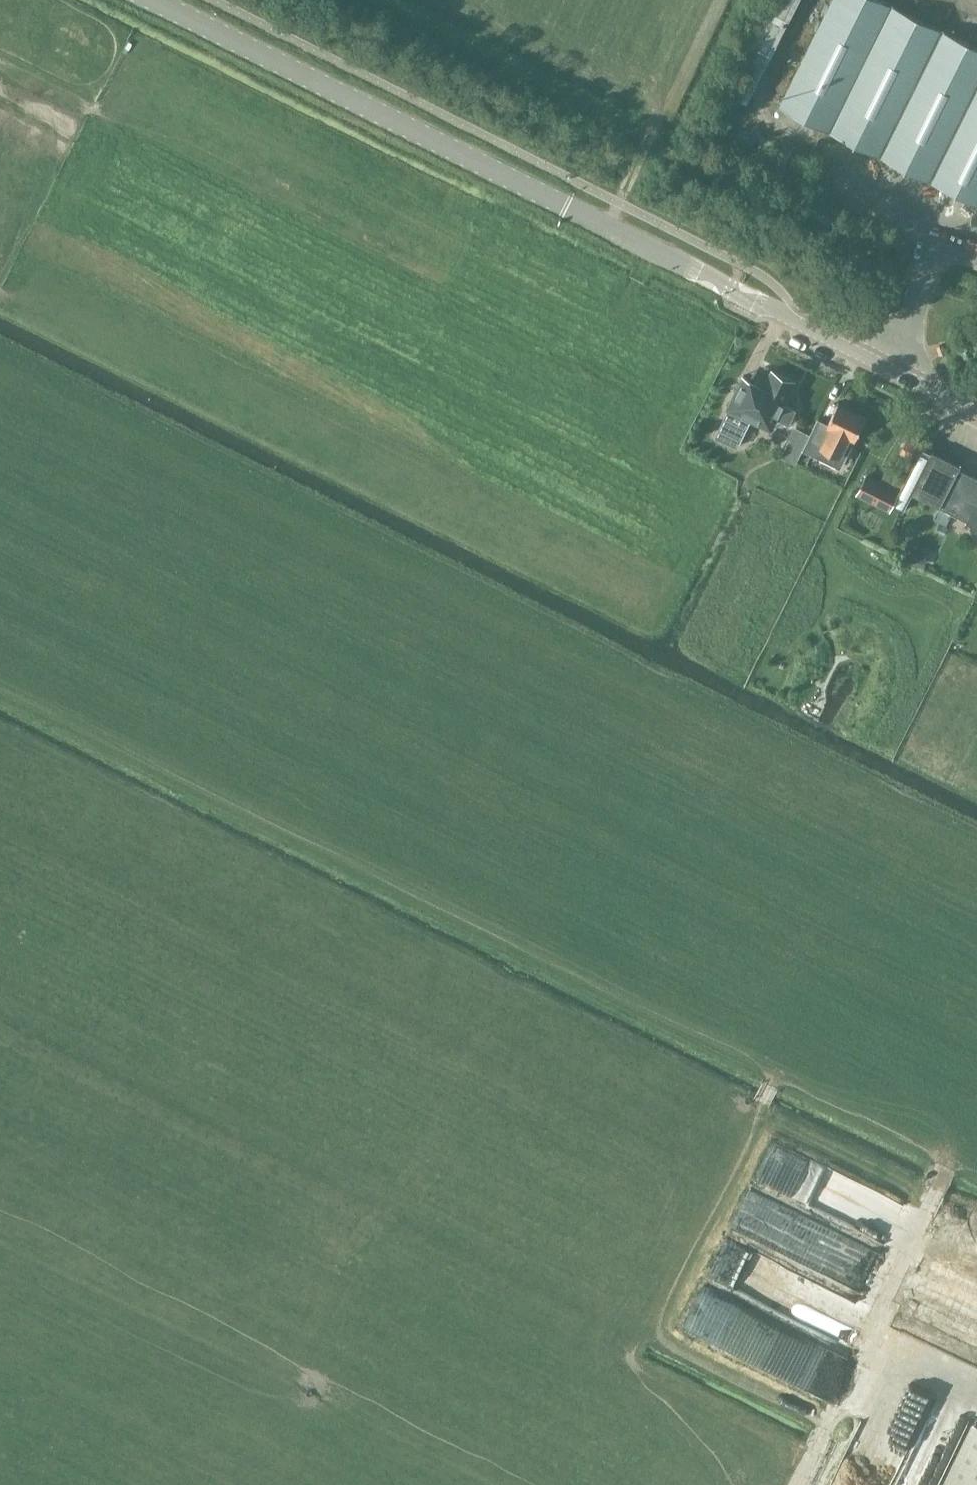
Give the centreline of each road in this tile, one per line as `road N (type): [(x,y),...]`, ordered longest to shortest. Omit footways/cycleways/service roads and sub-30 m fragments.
road 1 (tertiary): [(976,410),(155,0)]

